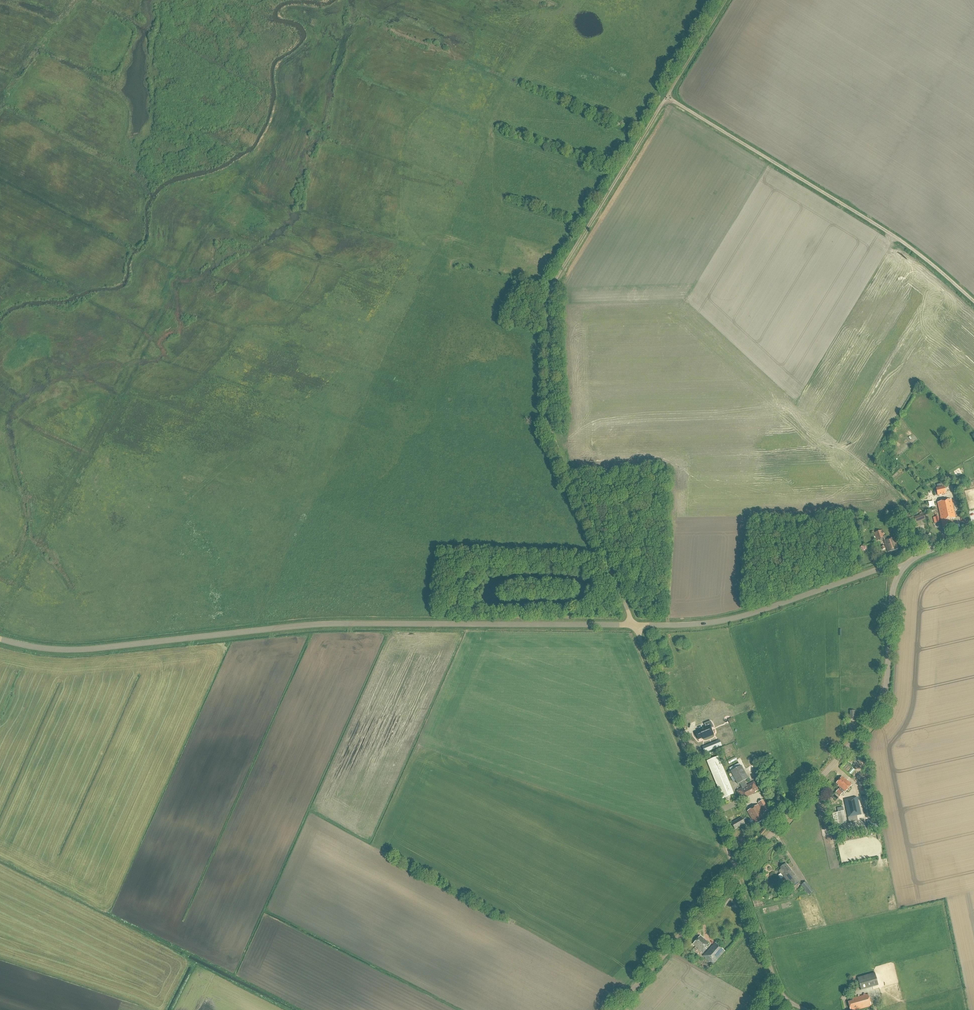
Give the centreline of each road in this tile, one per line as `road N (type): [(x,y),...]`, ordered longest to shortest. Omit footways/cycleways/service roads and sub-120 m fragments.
road 1 (tertiary): [(634,625),(327,624),(77,650),(0,639)]
road 2 (unclassified): [(634,625),(549,425),(549,305),(554,282),(666,97)]
road 3 (unclassified): [(973,302),(901,241),(666,97)]
road 4 (tertiary): [(735,874),(877,710),(901,570)]
road 5 (tertiary): [(634,625),(743,617),(881,569),(901,570)]
road 6 (unclassified): [(735,874),(634,625)]
road 7 (tertiary): [(614,1009),(735,874)]
road 8 (unclassified): [(807,1009),(778,988),(735,874)]

